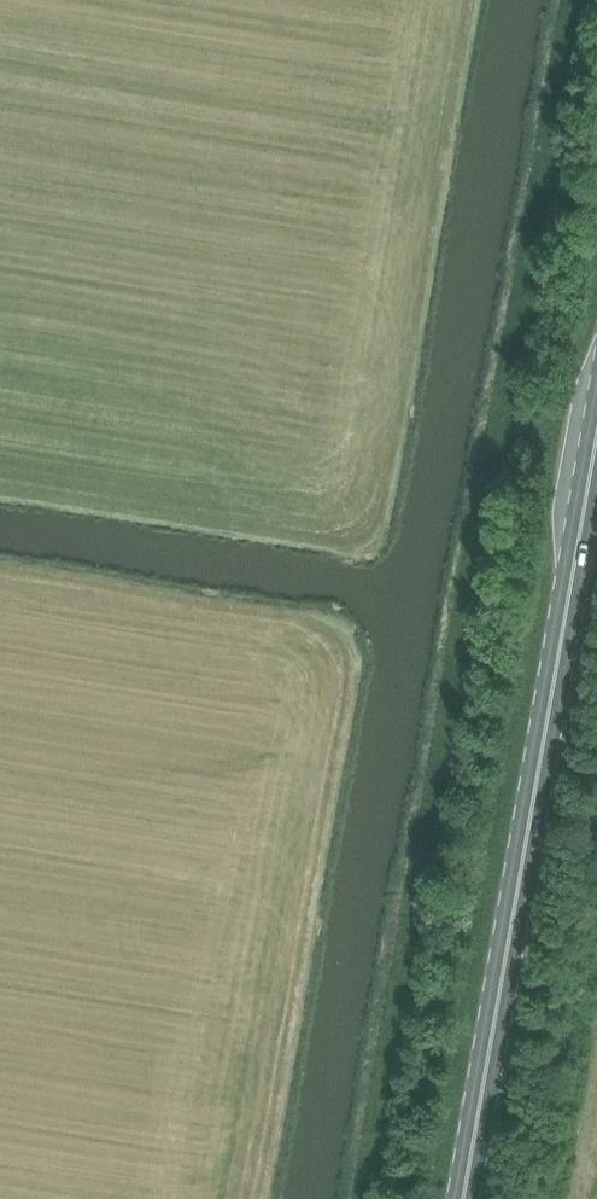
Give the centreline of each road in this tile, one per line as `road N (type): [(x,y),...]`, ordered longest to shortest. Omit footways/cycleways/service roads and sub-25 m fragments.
road 1 (primary): [(465,1198),(596,445)]

